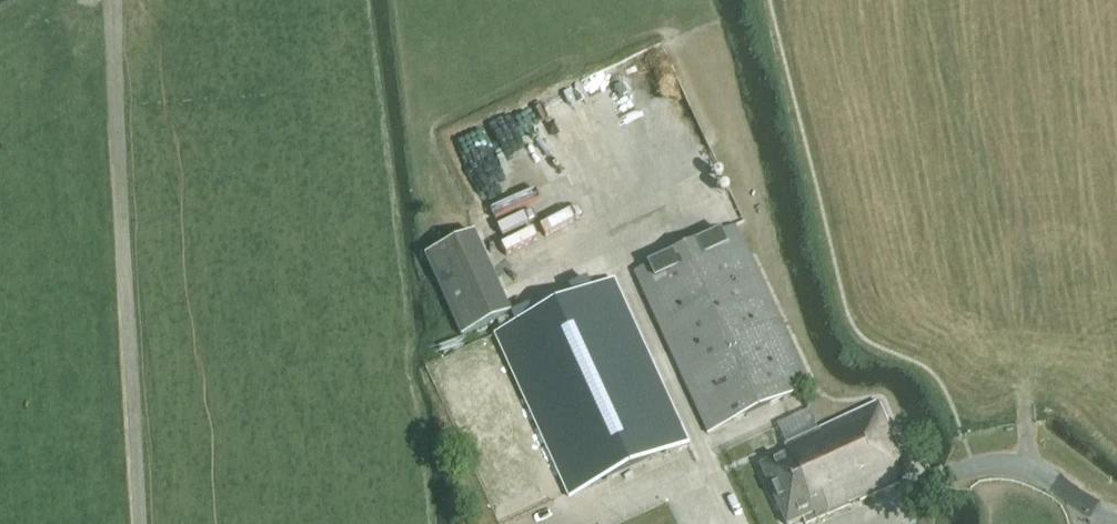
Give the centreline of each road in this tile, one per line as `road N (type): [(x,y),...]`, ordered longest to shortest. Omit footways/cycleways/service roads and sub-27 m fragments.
road 1 (track): [(111,0),(140,523)]
road 2 (unclassified): [(933,478),(1015,465),(1116,518)]

